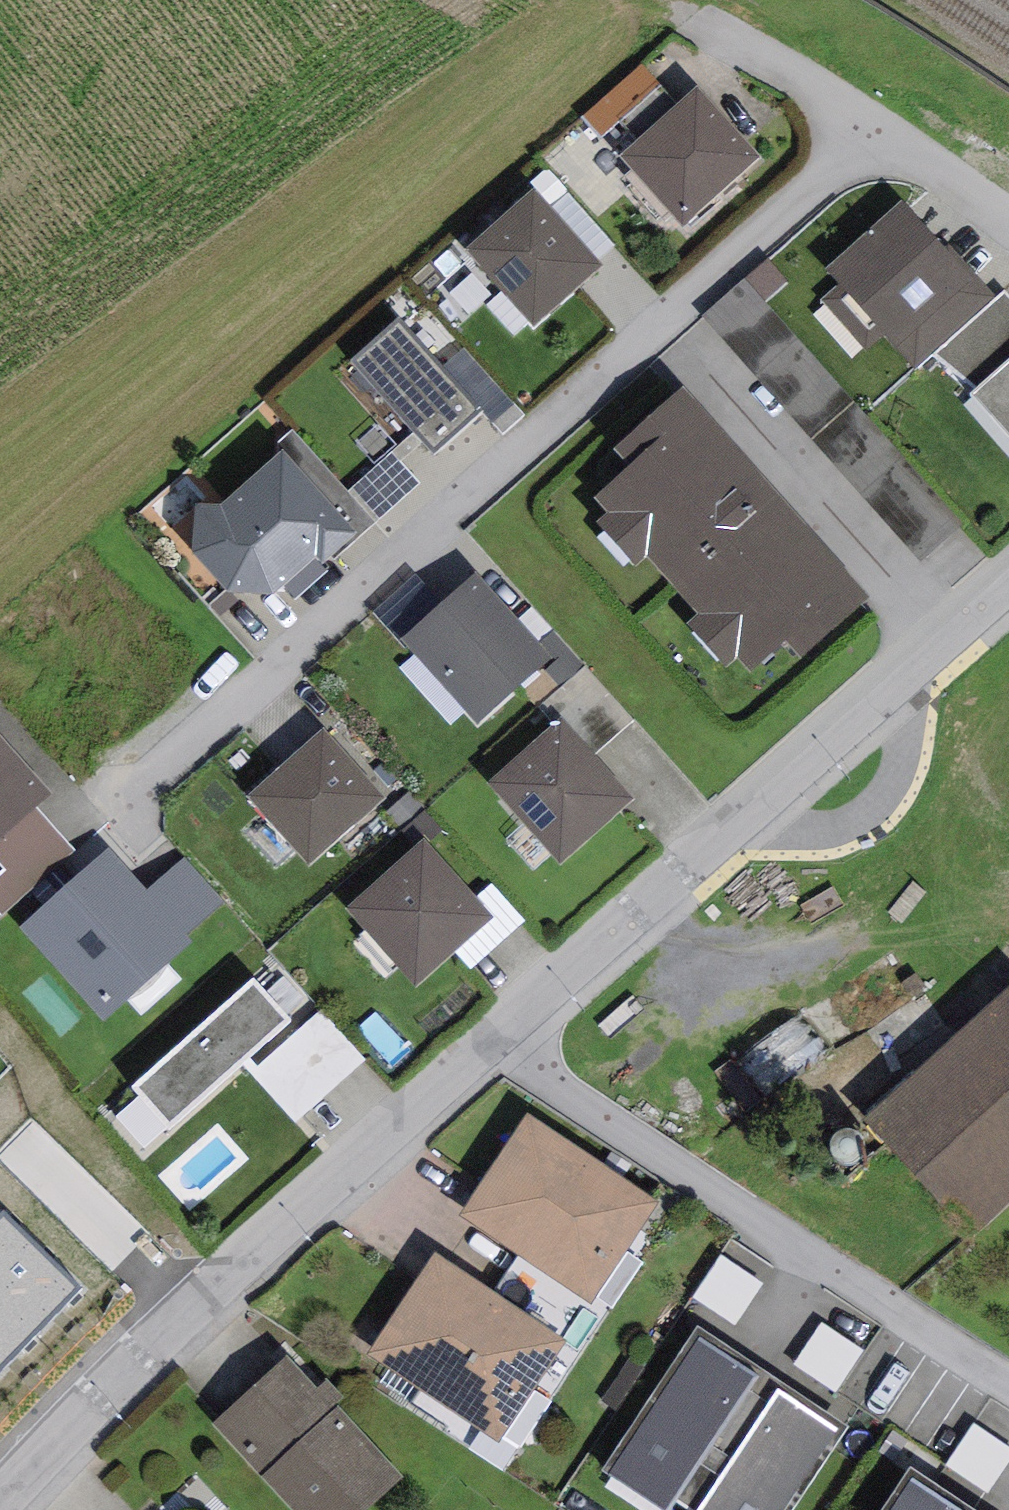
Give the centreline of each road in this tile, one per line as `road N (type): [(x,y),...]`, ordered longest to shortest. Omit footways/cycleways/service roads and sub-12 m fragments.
road 1 (residential): [(494,1039),(1008,586)]
road 2 (residential): [(1,1509),(225,1276),(494,1039)]
road 3 (residential): [(494,1039),(1008,1382)]

